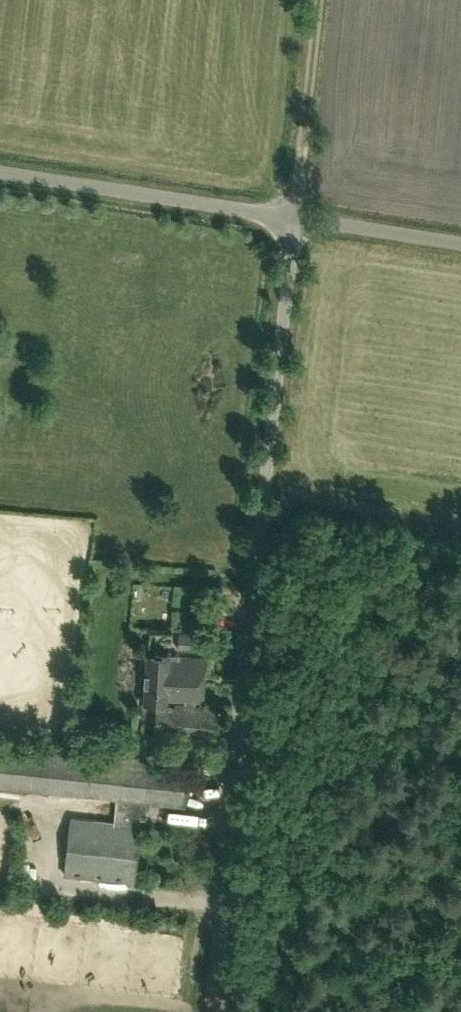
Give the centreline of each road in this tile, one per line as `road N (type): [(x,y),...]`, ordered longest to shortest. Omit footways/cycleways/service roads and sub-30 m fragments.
road 1 (unclassified): [(229,847),(295,219)]
road 2 (unclassified): [(295,219),(0,173)]
road 3 (unclassified): [(460,245),(295,219)]
road 4 (track): [(301,166),(318,0)]
road 5 (track): [(214,1011),(229,847)]

